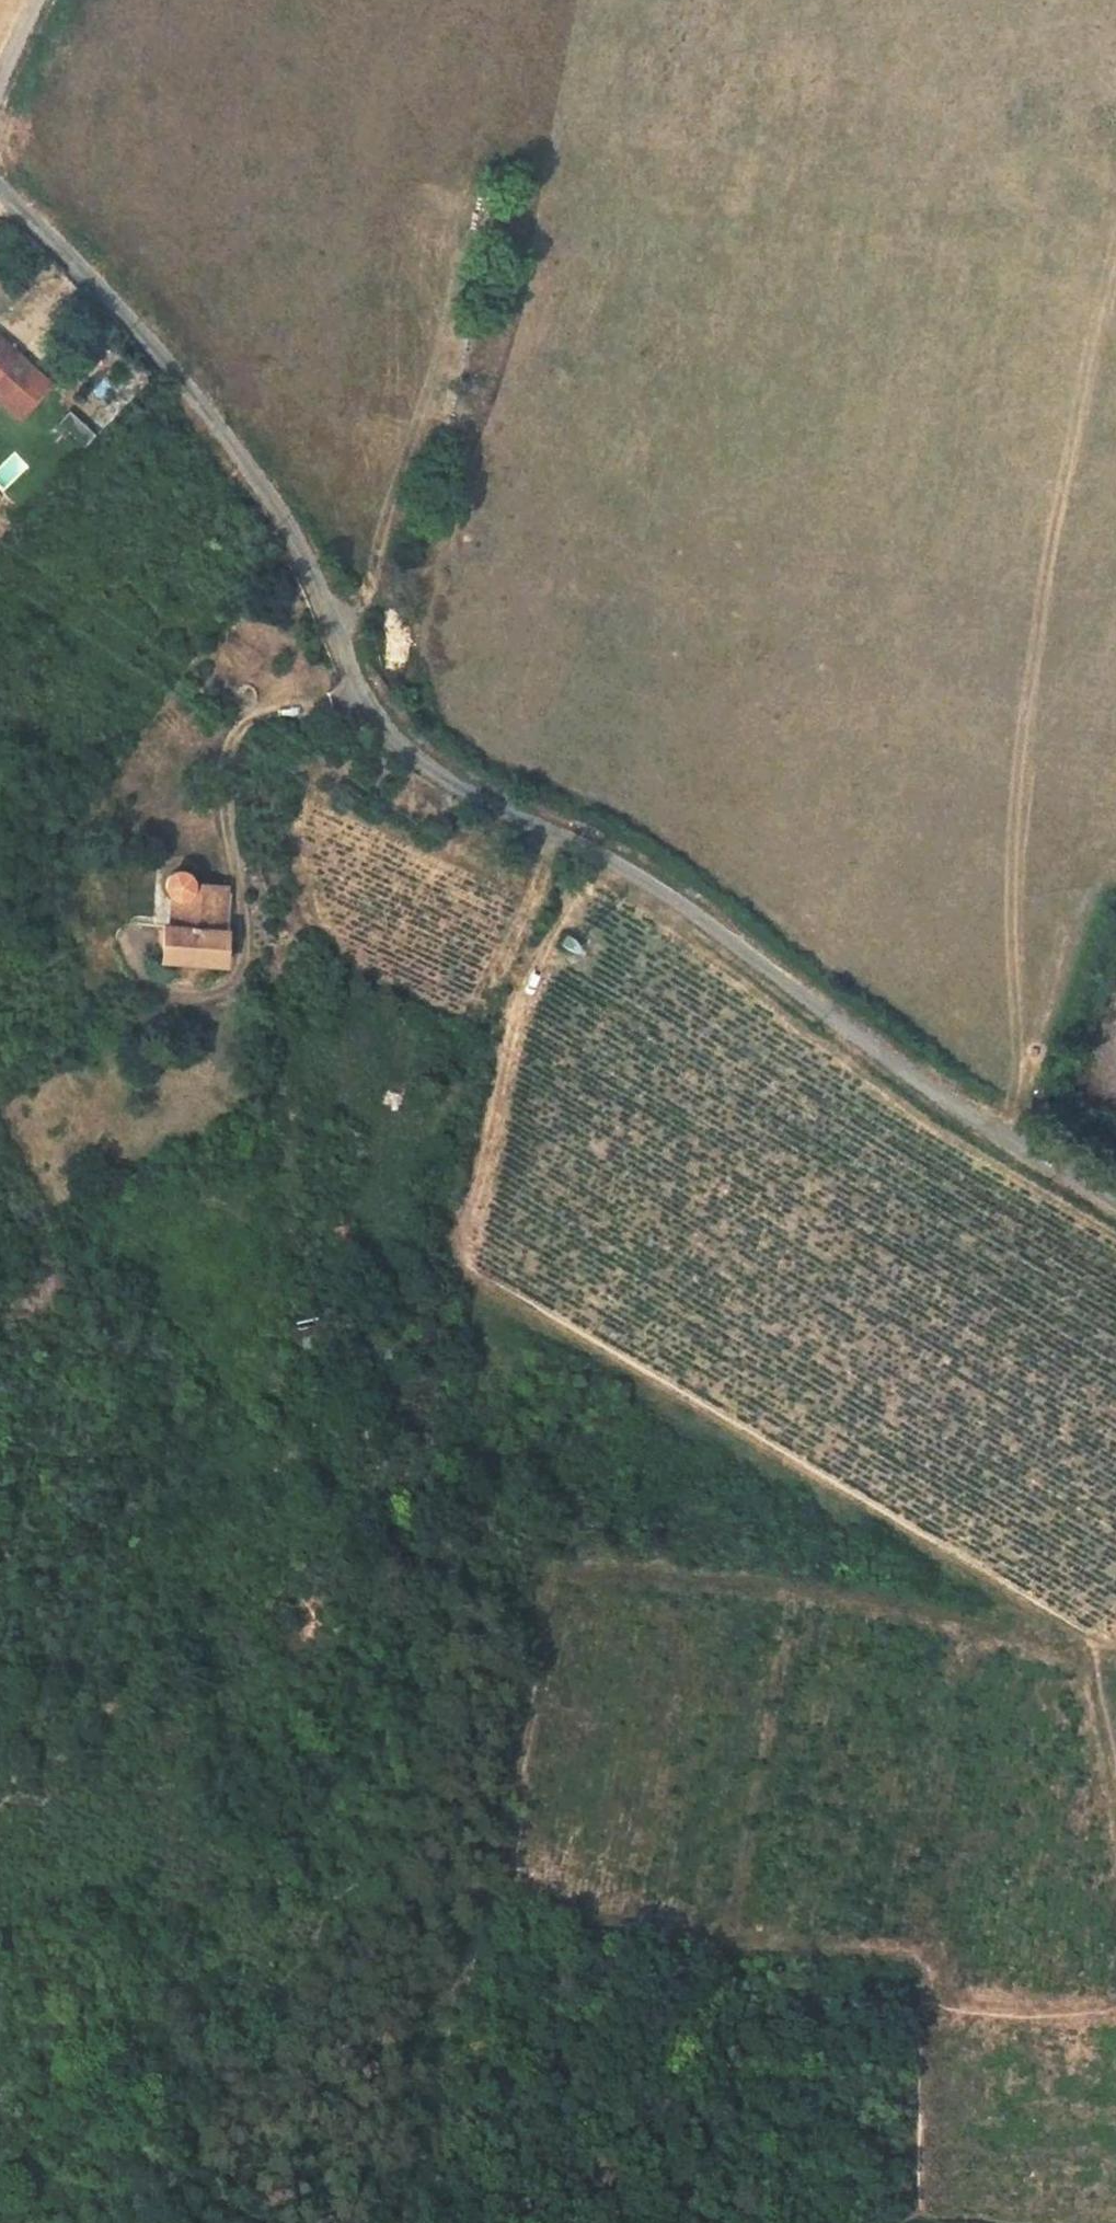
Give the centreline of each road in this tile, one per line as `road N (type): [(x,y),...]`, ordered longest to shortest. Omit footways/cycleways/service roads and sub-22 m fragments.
road 1 (residential): [(0,190),(200,381),(293,502),(407,699),(458,771),(655,885),(930,1086),(1115,1204)]
road 2 (track): [(457,1264),(482,1286),(1091,1638),(1095,1654)]

